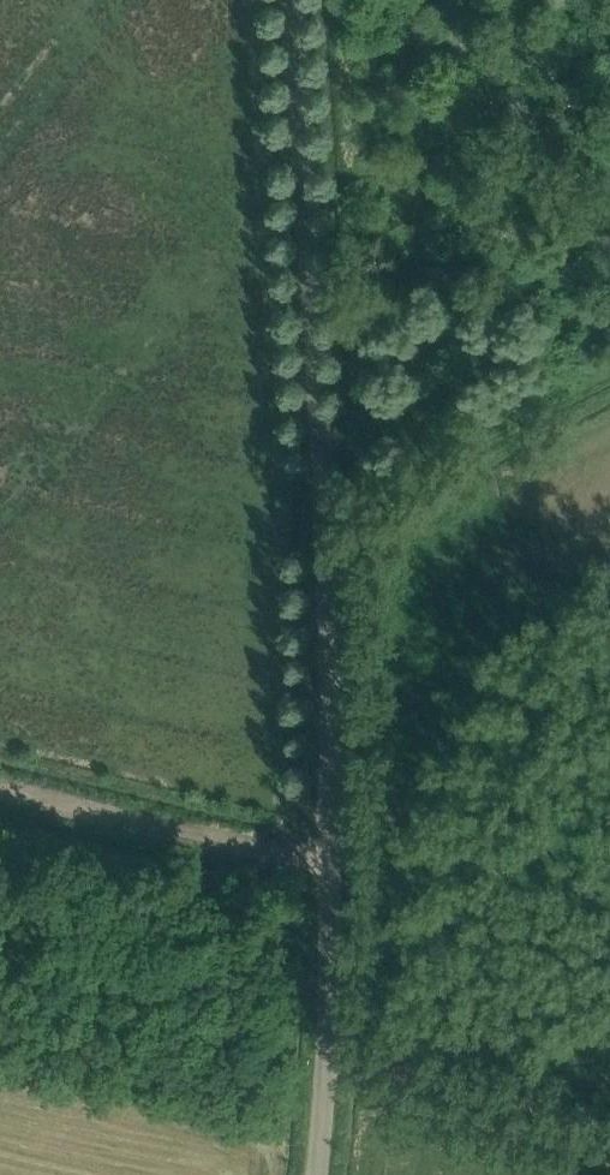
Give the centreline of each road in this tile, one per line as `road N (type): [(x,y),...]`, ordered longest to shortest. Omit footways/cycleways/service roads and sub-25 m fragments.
road 1 (unclassified): [(317,1174),(328,1057),(332,729),(294,0)]
road 2 (track): [(0,787),(329,865)]
road 3 (track): [(326,524),(609,377)]
road 4 (track): [(609,1108),(328,1057)]

